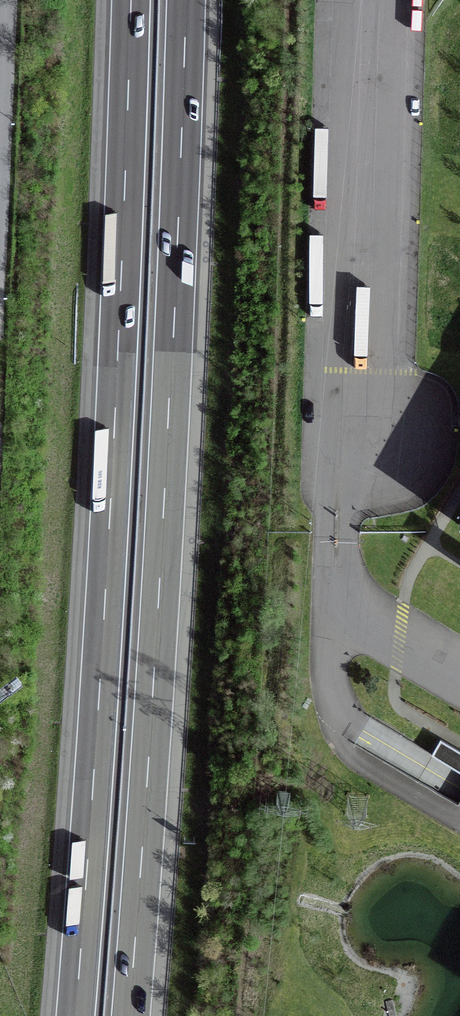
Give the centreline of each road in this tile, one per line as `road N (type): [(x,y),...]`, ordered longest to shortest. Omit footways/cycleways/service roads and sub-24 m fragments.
road 1 (motorway): [(129,1015),(173,350),(186,0)]
road 2 (motorway): [(131,0),(110,508),(75,1015)]

